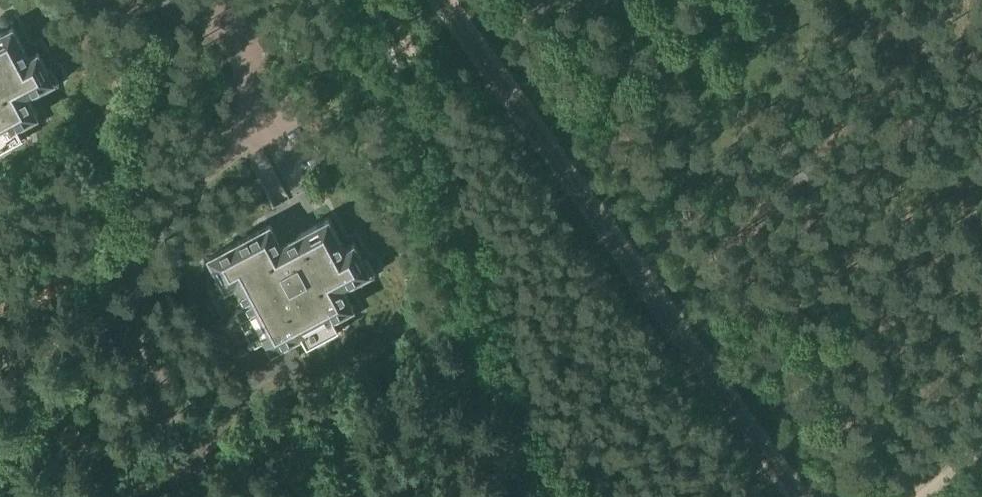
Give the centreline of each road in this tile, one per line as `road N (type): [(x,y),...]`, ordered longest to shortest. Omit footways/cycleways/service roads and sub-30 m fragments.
road 1 (residential): [(203,496),(136,305),(131,254),(160,208),(234,146),(247,120),(248,88),(211,35),(145,0)]
road 2 (track): [(545,496),(422,72),(384,0)]

